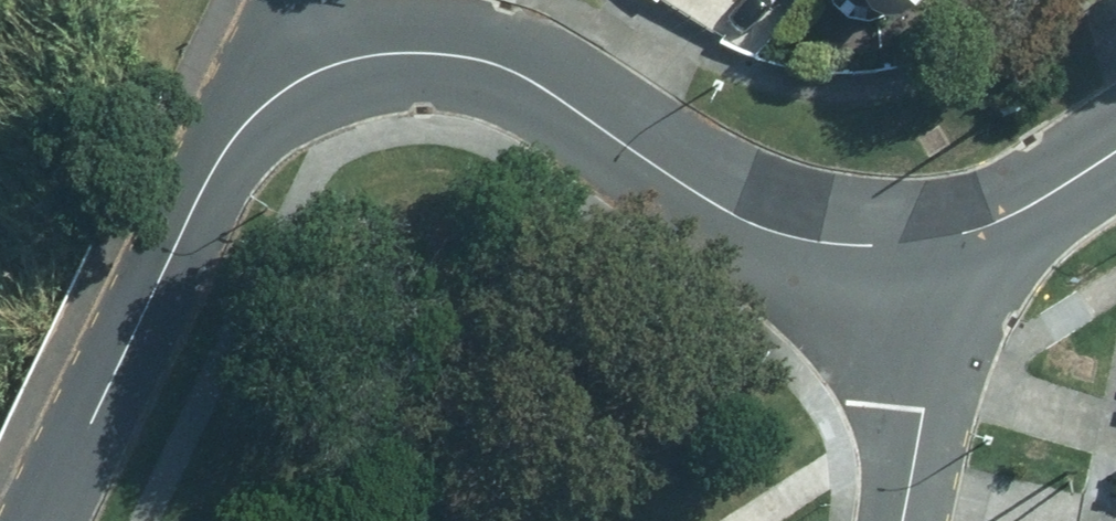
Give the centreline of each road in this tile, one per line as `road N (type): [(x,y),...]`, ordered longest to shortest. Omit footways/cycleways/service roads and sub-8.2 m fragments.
road 1 (residential): [(235,127),(342,69),(411,60),(483,70),(859,247),(946,263)]
road 2 (residential): [(44,520),(235,127)]
road 3 (residential): [(946,263),(893,520)]
road 4 (residential): [(946,263),(1115,153)]
road 5 (residential): [(235,127),(297,0)]

